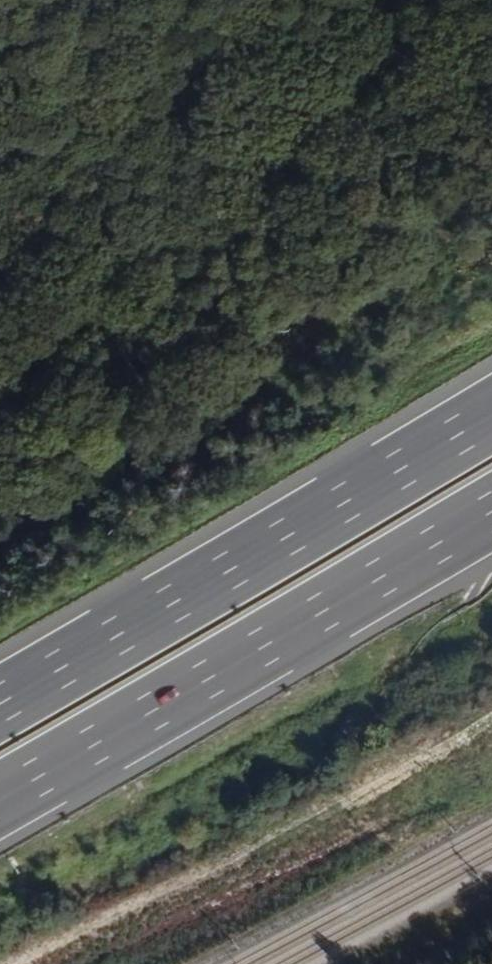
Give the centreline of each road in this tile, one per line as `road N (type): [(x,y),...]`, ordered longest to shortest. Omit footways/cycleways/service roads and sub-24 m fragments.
road 1 (track): [(378,0),(163,243),(77,414),(0,484)]
road 2 (motorway): [(0,799),(491,513)]
road 3 (motorway): [(491,412),(0,698)]

